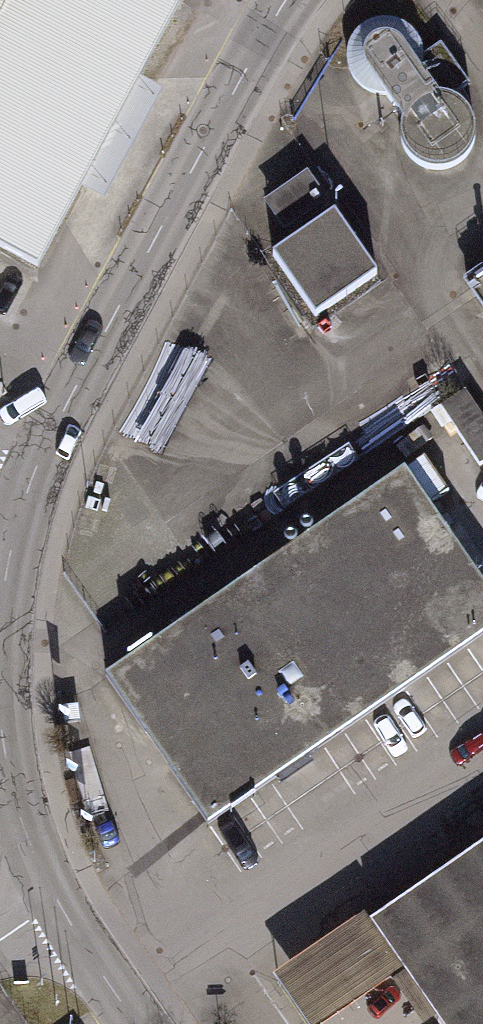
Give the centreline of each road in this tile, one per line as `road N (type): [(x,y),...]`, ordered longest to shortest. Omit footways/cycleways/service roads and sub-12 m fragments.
road 1 (secondary): [(282,0),(43,448),(0,583)]
road 2 (secondary): [(0,715),(18,819),(57,904)]
road 3 (secondary): [(57,904),(136,1023)]

